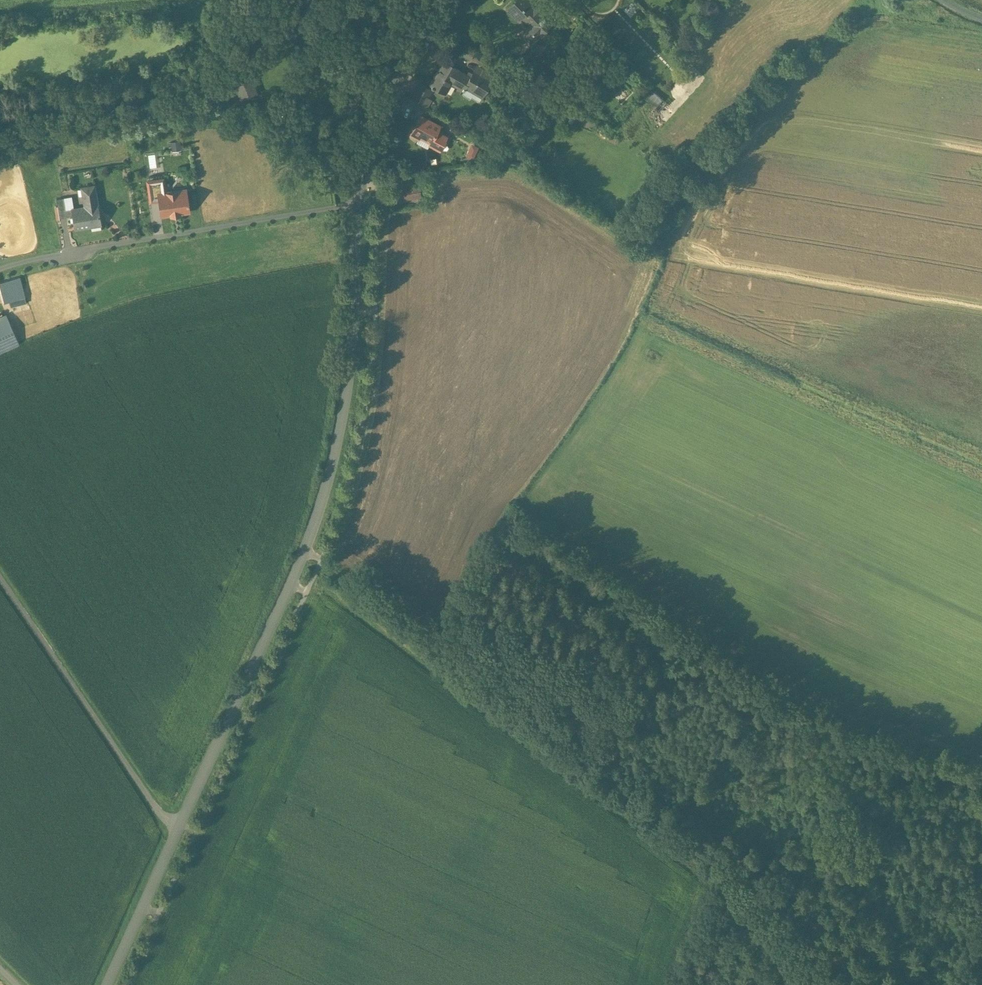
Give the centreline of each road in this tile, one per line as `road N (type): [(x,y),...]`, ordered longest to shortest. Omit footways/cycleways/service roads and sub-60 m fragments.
road 1 (tertiary): [(108,984),(305,551),(348,390),(362,181),(392,97),(445,0)]

